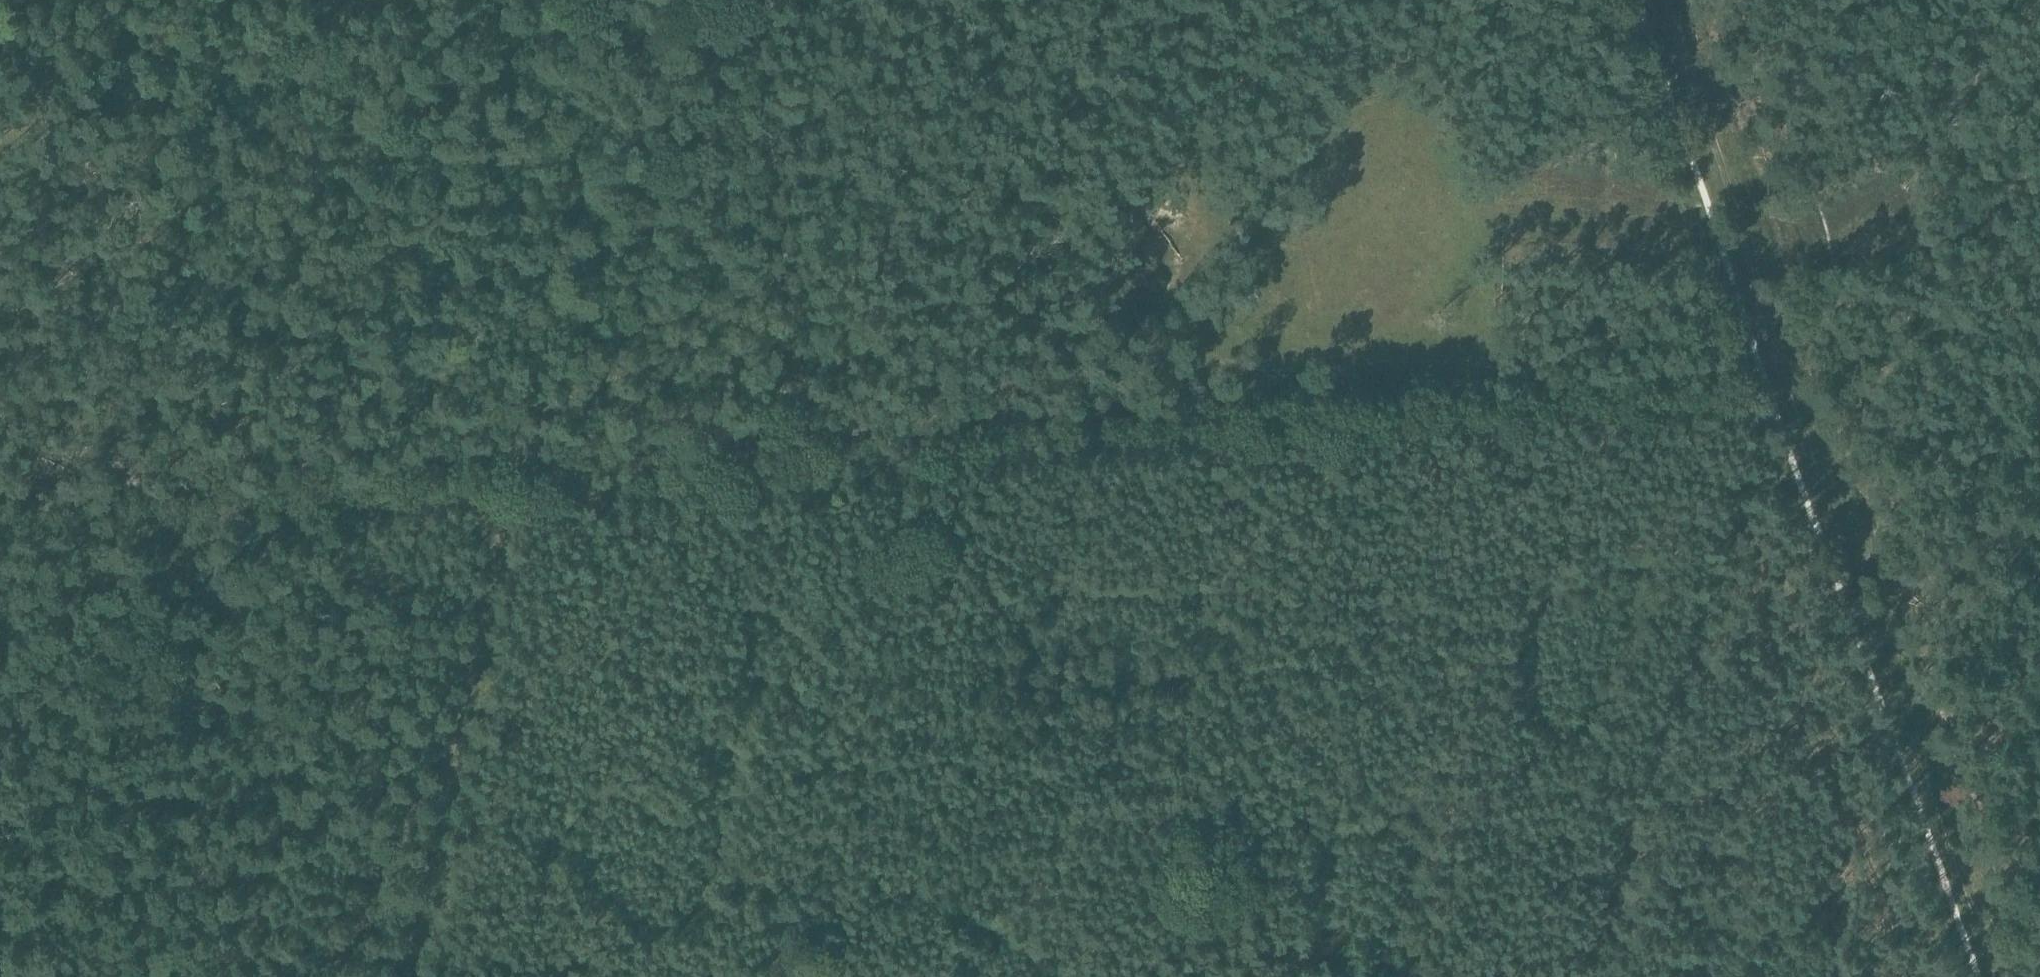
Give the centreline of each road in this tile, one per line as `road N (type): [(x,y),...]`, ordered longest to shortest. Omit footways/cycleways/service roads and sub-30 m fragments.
road 1 (track): [(0,492),(798,431)]
road 2 (track): [(1566,976),(1763,374)]
road 3 (track): [(1304,388),(1310,428),(1328,463),(1327,496),(1176,976)]
road 4 (track): [(780,976),(900,533),(925,484),(949,460),(954,422)]
road 5 (track): [(1763,374),(1688,367),(1304,388)]
road 6 (track): [(798,431),(749,0)]
road 7 (track): [(1214,0),(1249,196),(1304,388)]
road 8 (track): [(954,422),(1304,388)]
road 9 (track): [(1763,374),(1801,369),(2039,232)]
road 10 (track): [(954,422),(798,431)]

